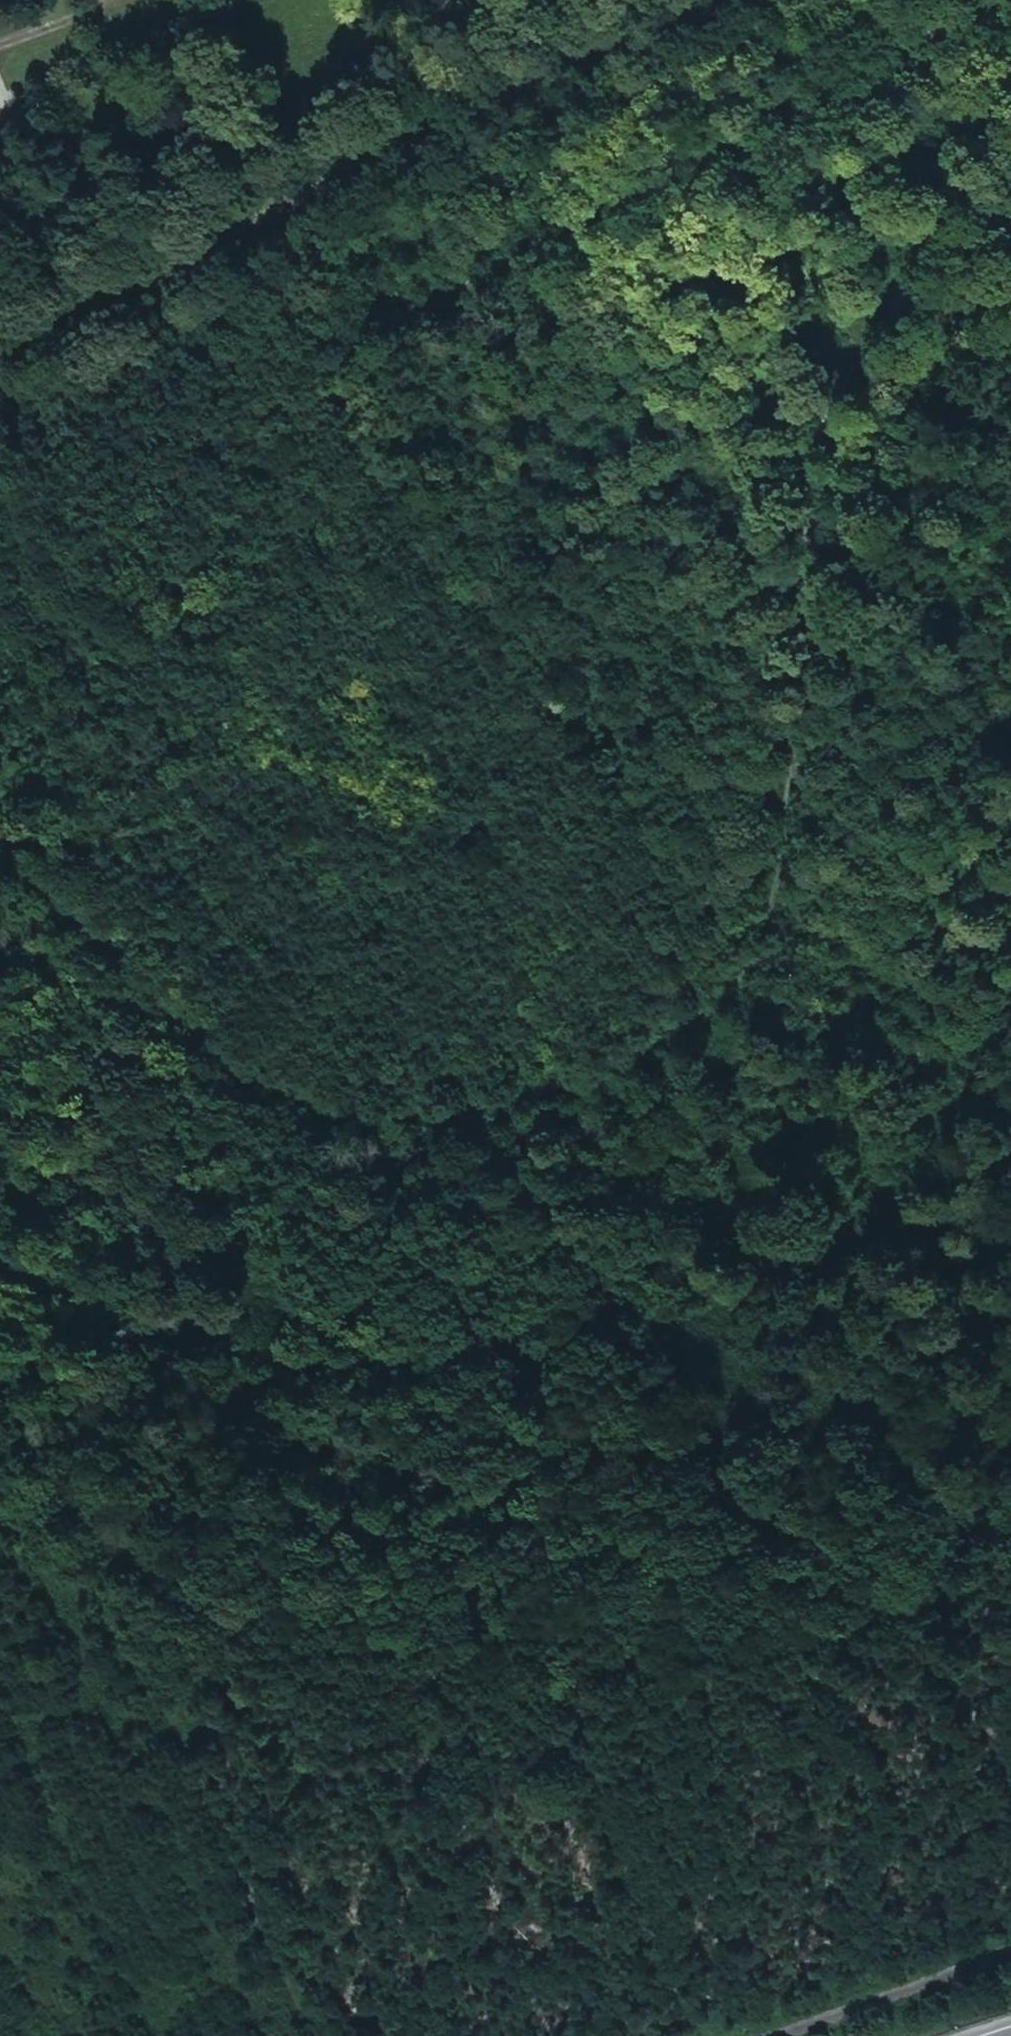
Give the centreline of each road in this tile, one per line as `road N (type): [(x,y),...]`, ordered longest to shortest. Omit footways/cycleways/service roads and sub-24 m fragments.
road 1 (track): [(1010,235),(933,220),(894,278),(827,439),(790,647),(783,832),(747,967),(677,1040),(599,1080),(479,1113),(340,1121),(250,1097),(188,1052),(0,868)]
road 2 (track): [(314,2035),(90,1560)]
road 3 (track): [(759,2035),(1010,1940)]

